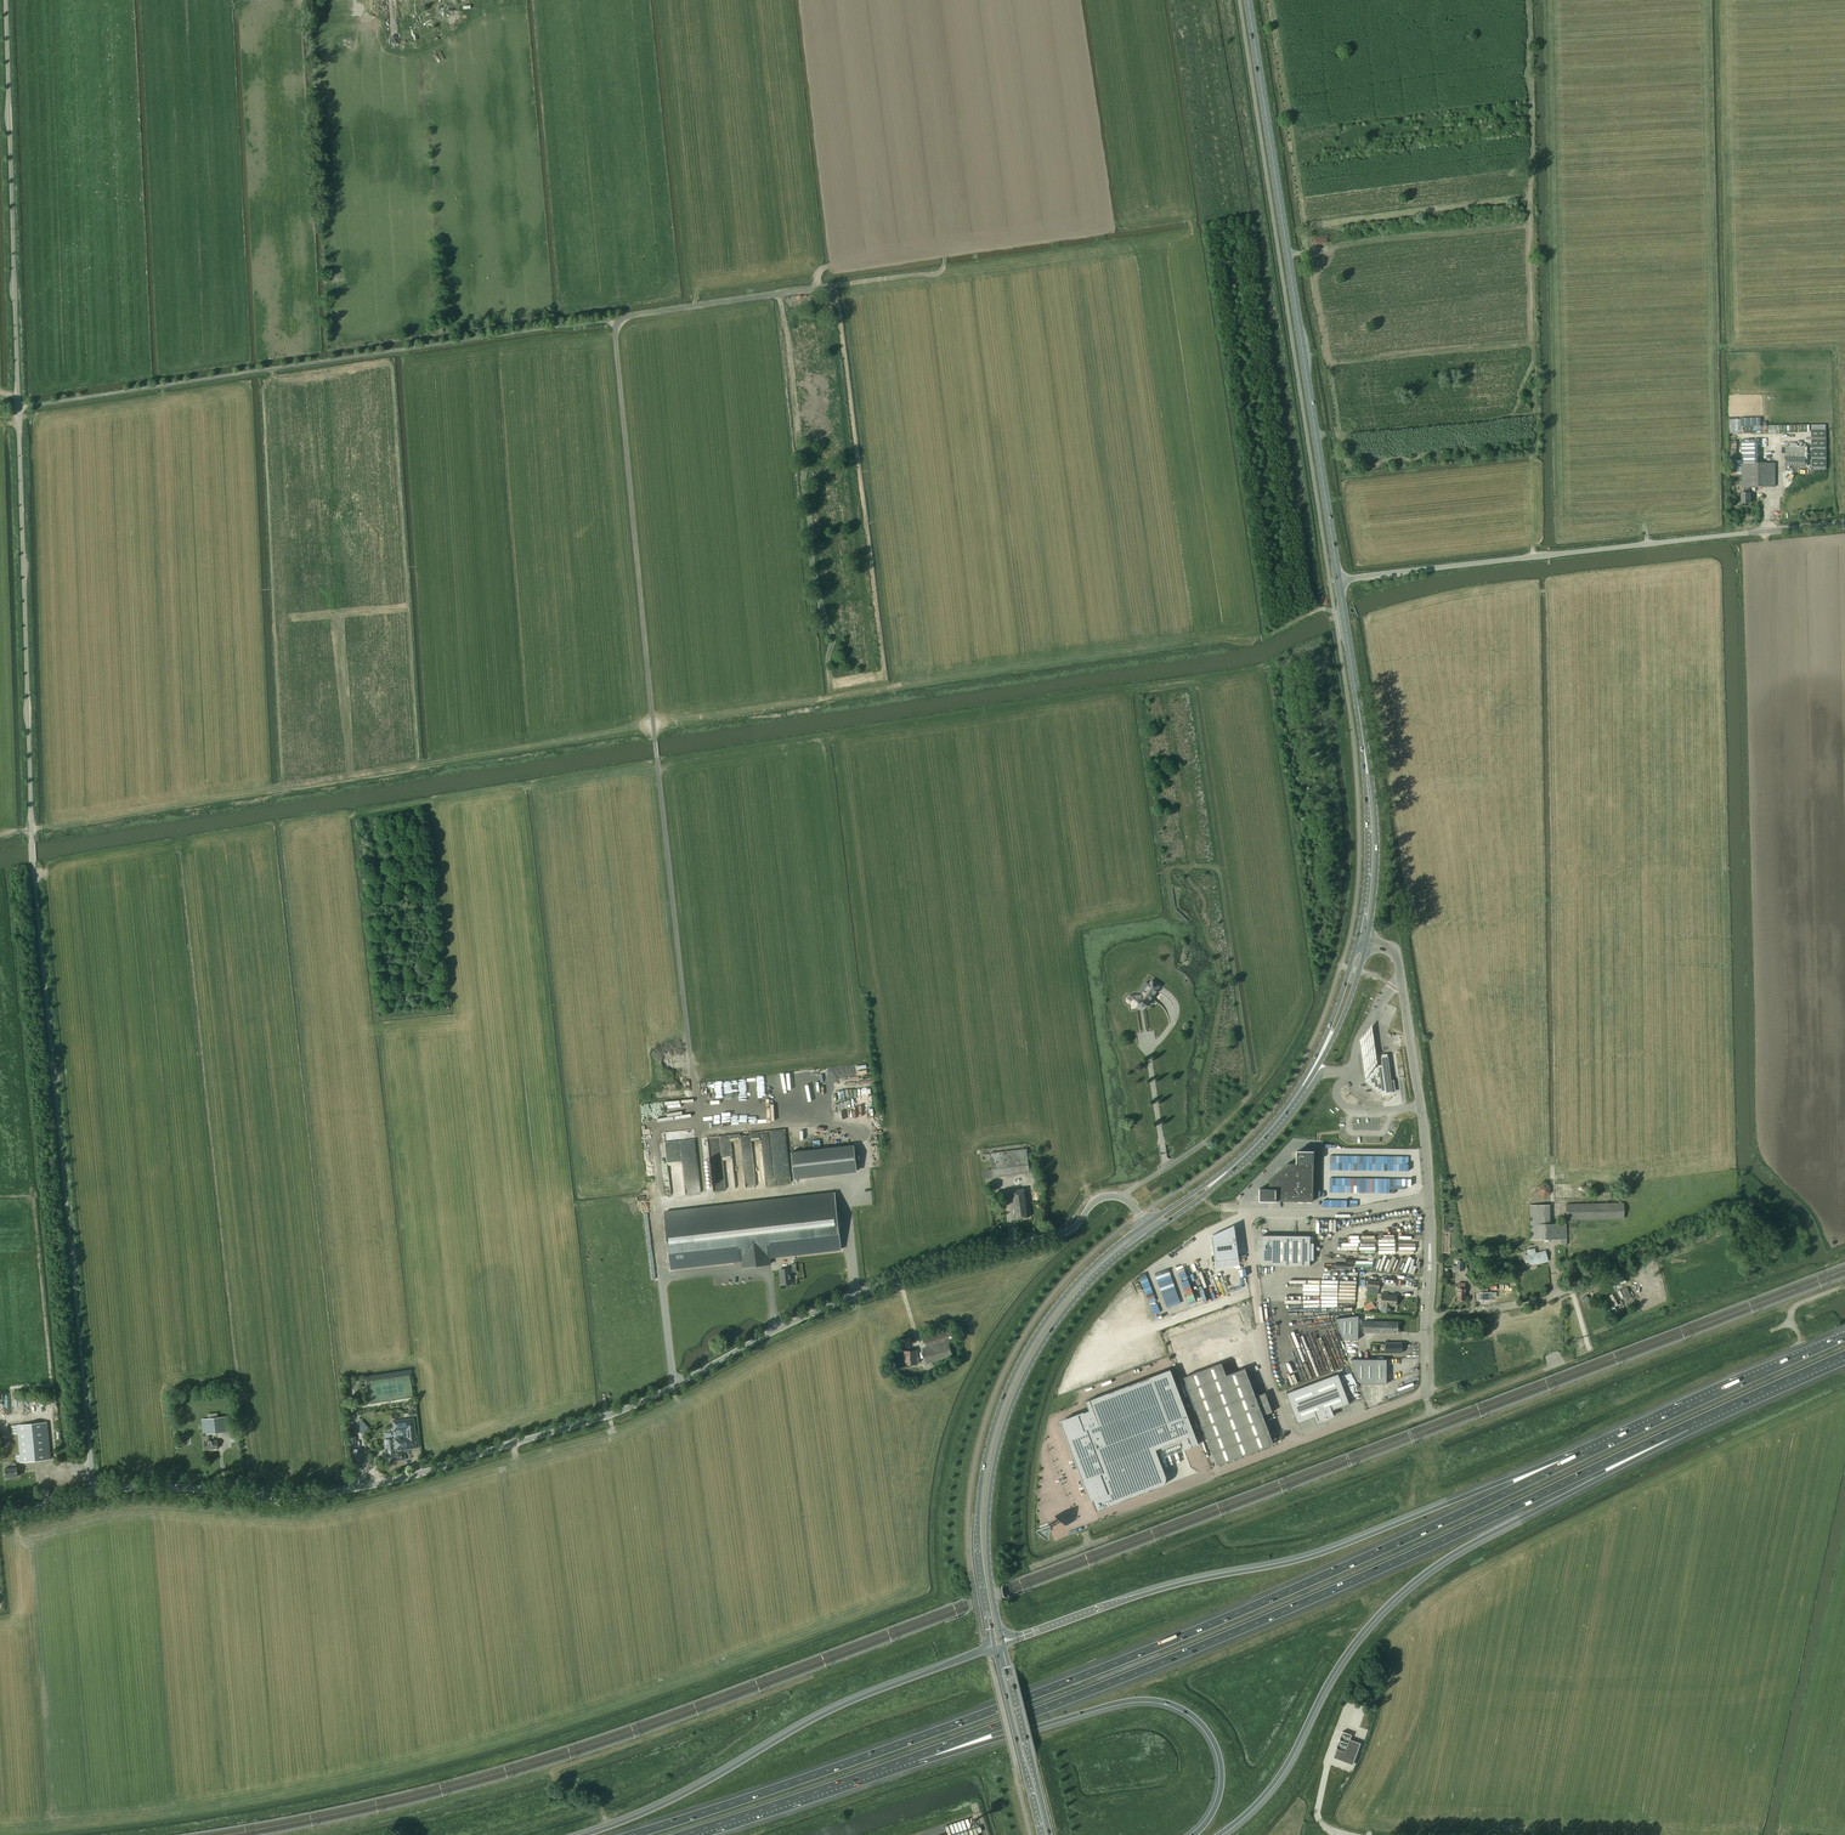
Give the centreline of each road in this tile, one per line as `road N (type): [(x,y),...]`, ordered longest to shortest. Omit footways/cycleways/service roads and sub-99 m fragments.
road 1 (unclassified): [(93,1494),(31,840),(6,0)]
road 2 (unclassified): [(1146,1224),(1124,1200),(1101,1198),(1065,1232),(859,1297),(665,1398),(352,1494),(178,1488),(93,1494)]
road 3 (motorway): [(1577,1458),(1162,1644),(907,1743),(630,1834)]
road 4 (track): [(1260,639),(1228,637),(834,696),(828,625),(839,603),(863,598),(835,343),(832,287),(844,285)]
road 5 (motorway): [(916,1756),(1300,1604),(1688,1425)]
road 6 (track): [(0,836),(643,728)]
road 7 (motorway): [(1219,1834),(1275,1783),(1345,1655),(1392,1600),(1455,1553),(1688,1425)]
road 8 (track): [(19,408),(619,319)]
road 9 (motorway): [(1577,1458),(1321,1553),(1160,1589),(1003,1643)]
road 10 (primary): [(1338,578),(1247,0)]
road 11 (unclassified): [(1338,578),(1844,530)]
road 12 (primary): [(1146,1224),(1055,1307),(1005,1393),(989,1440),(977,1536),(993,1646)]
road 13 (track): [(1535,454),(1532,222),(1287,255)]
road 14 (primary): [(1003,1643),(987,1536),(1000,1442),(1015,1396),(1064,1312),(1151,1233)]
road 15 (motorway): [(993,1646),(831,1710),(670,1801),(584,1834)]
road 16 (motorway): [(916,1756),(1111,1705),(1167,1703),(1211,1736),(1222,1774),(1214,1810),(1195,1834)]
road 17 (motorway): [(1844,1336),(1577,1458)]
road 18 (unclassified): [(1429,1198),(1399,962),(1389,949),(1367,942)]
road 19 (motorway): [(681,1834),(916,1756)]
road 20 (primary): [(1367,942),(1376,826),(1357,699)]
road 21 (unclassified): [(1293,1444),(1265,1372),(1247,1224),(1257,1212)]
road 22 (primary): [(1357,699),(1367,853),(1357,940)]
road 23 (track): [(1535,415),(1315,435)]
road 24 (track): [(832,287),(619,319)]
road 25 (primary): [(1050,1834),(1003,1643)]
road 26 (primary): [(993,1646),(1040,1834)]
road 27 (track): [(834,696),(643,728)]
road 28 (residential): [(1257,1212),(1244,1210),(1244,1197),(1296,1143),(1316,1144),(1316,1212)]
road 29 (unclassified): [(1427,1316),(1524,1305),(1595,1278)]
road 30 (motorway): [(1688,1425),(1844,1354)]
road 31 (unclassified): [(1426,1391),(1293,1444)]
road 32 (primary): [(1357,699),(1338,578)]
road 33 (primary): [(1222,1176),(1303,1087)]

